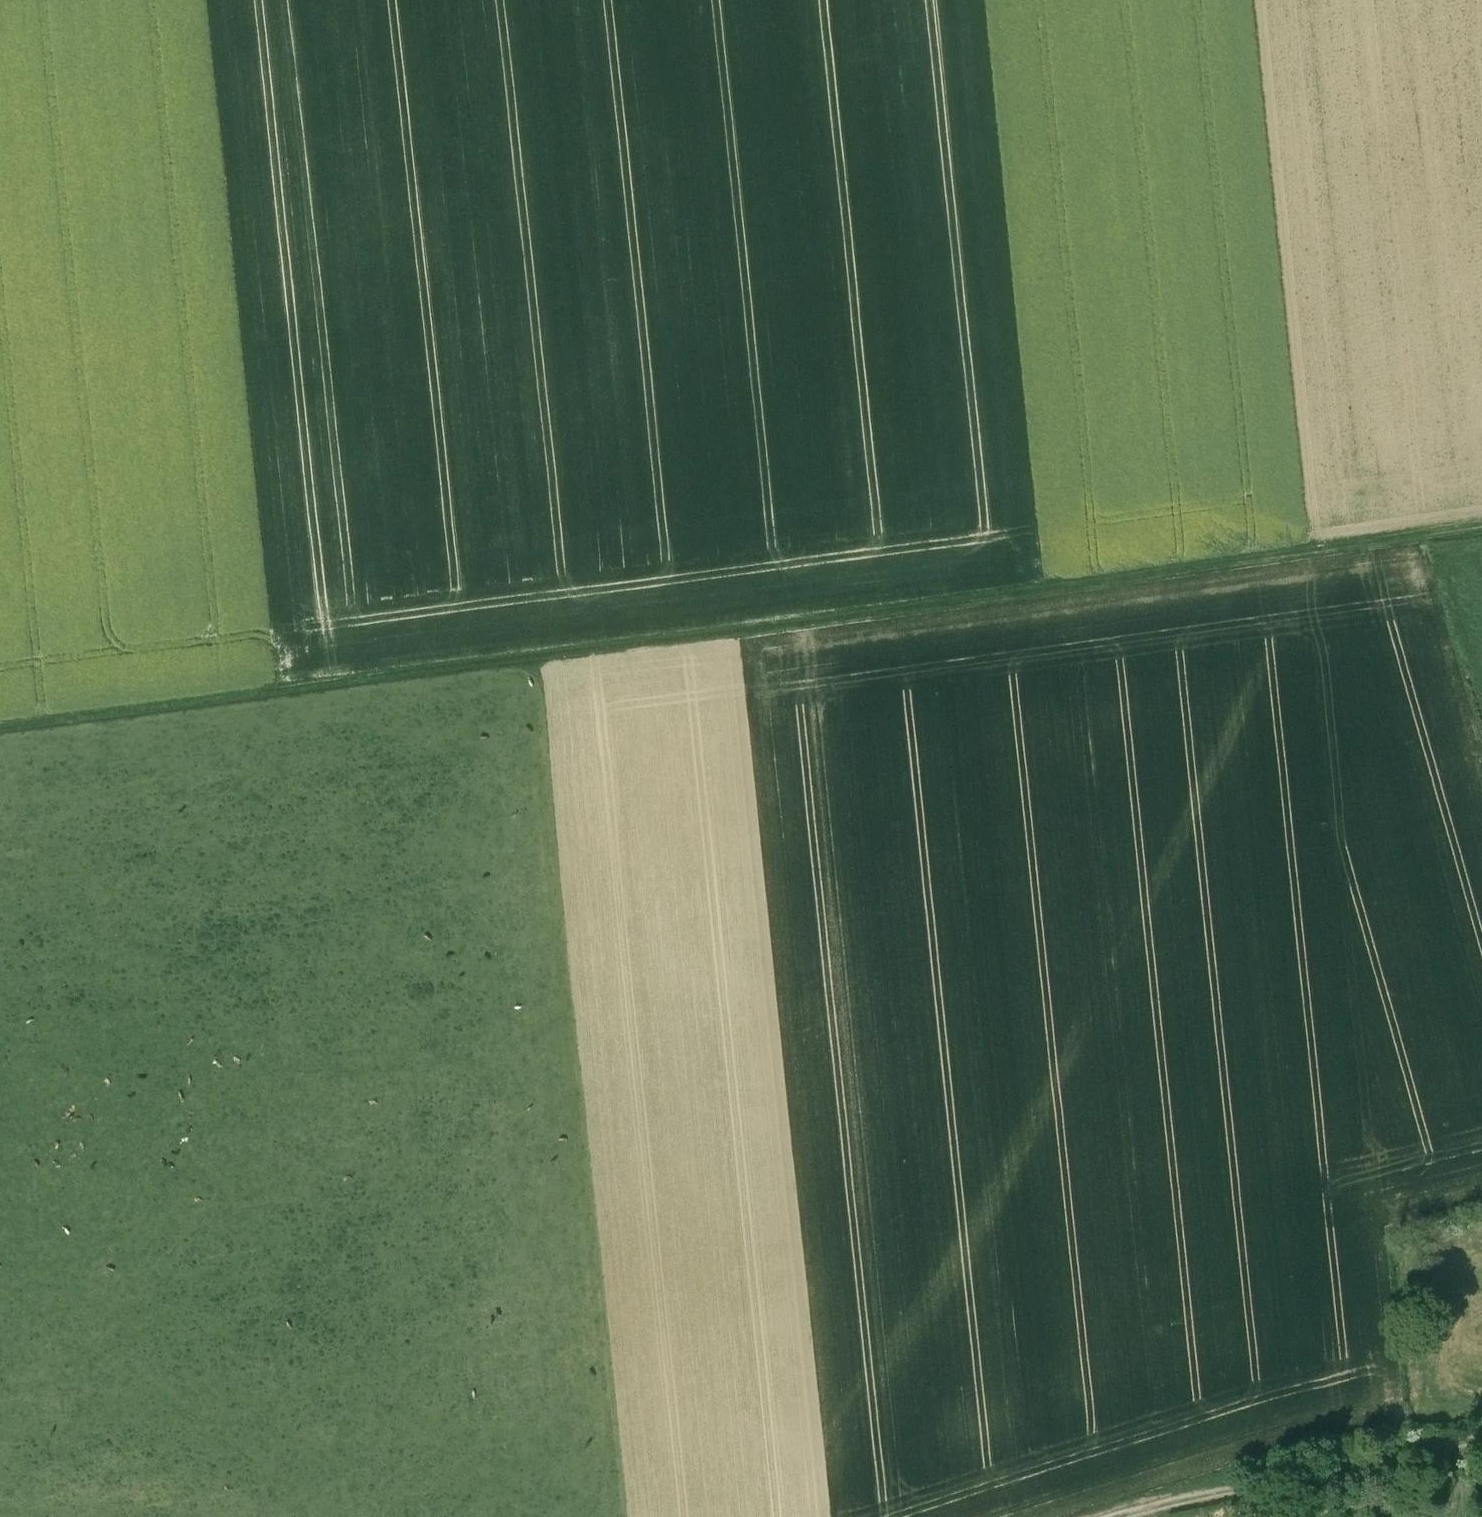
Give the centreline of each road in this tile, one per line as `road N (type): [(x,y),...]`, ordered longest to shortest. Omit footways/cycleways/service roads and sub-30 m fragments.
road 1 (track): [(0,730),(1481,544)]
road 2 (track): [(1118,1516),(1481,1435)]

